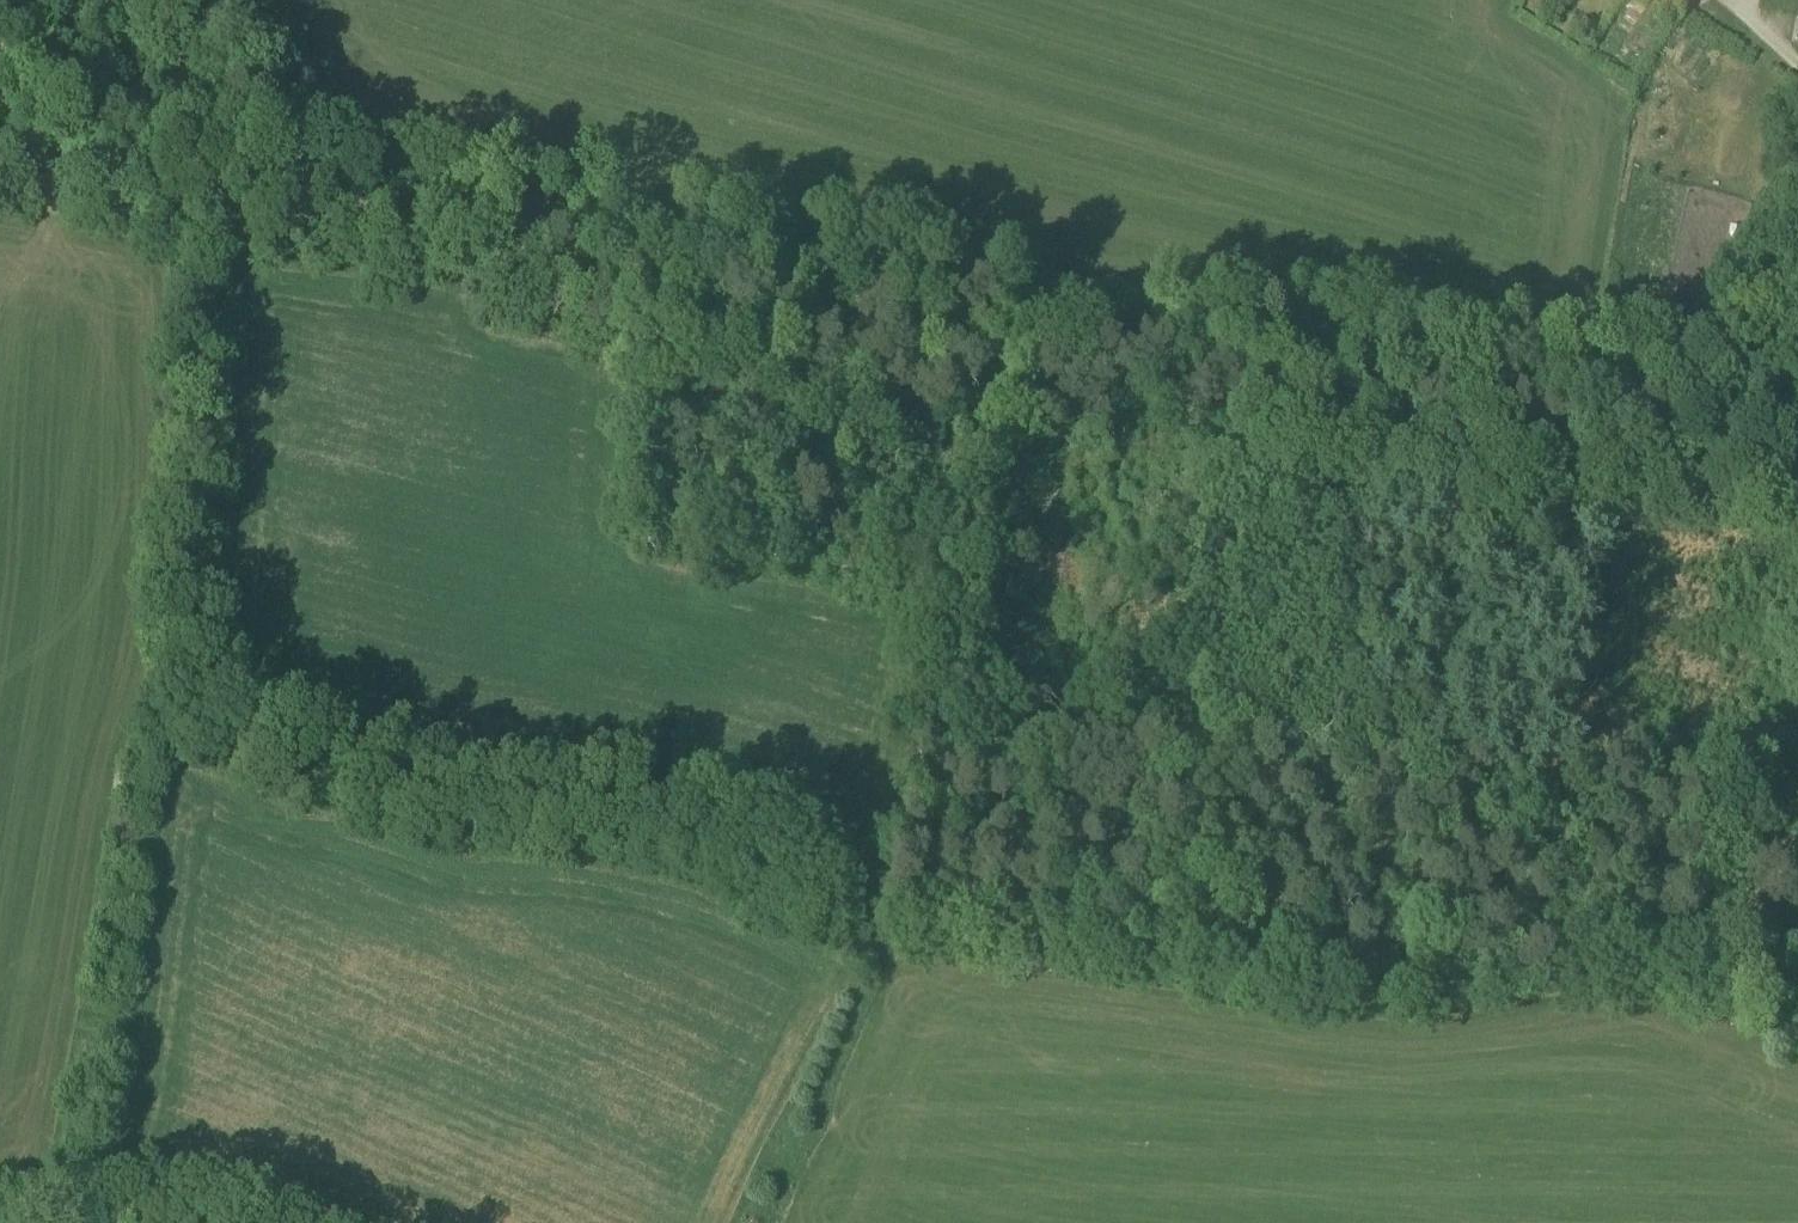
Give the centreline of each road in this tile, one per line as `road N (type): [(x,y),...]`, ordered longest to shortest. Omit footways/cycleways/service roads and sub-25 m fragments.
road 1 (track): [(1797,453),(1776,463),(1654,452),(1530,420),(26,166)]

